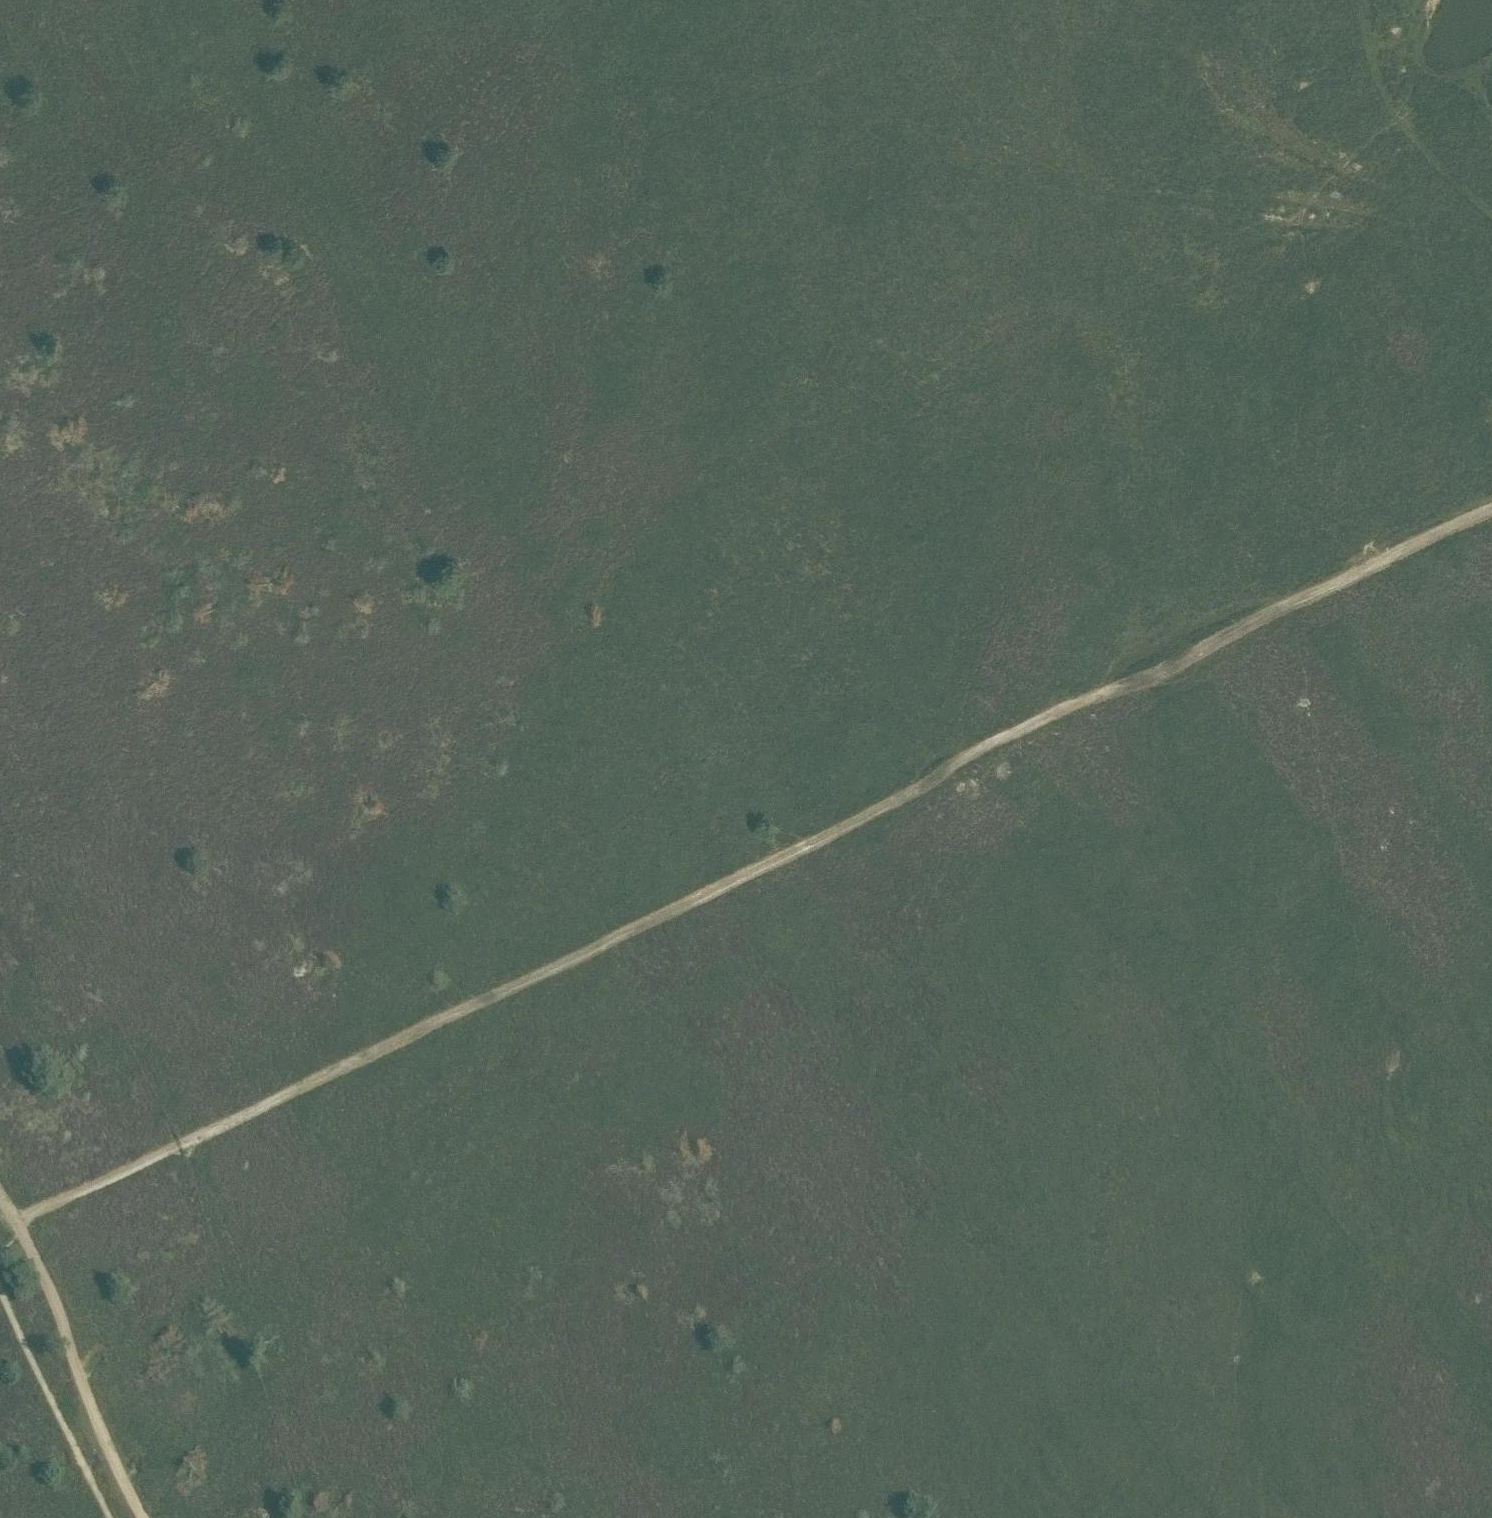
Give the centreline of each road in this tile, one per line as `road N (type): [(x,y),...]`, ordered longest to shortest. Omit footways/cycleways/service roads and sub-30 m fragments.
road 1 (track): [(1491,507),(1177,663),(996,740),(892,802),(19,1223)]
road 2 (track): [(147,1517),(105,1443),(64,1313),(19,1223)]
road 3 (track): [(1365,0),(1383,76),(1412,130),(1491,214)]

